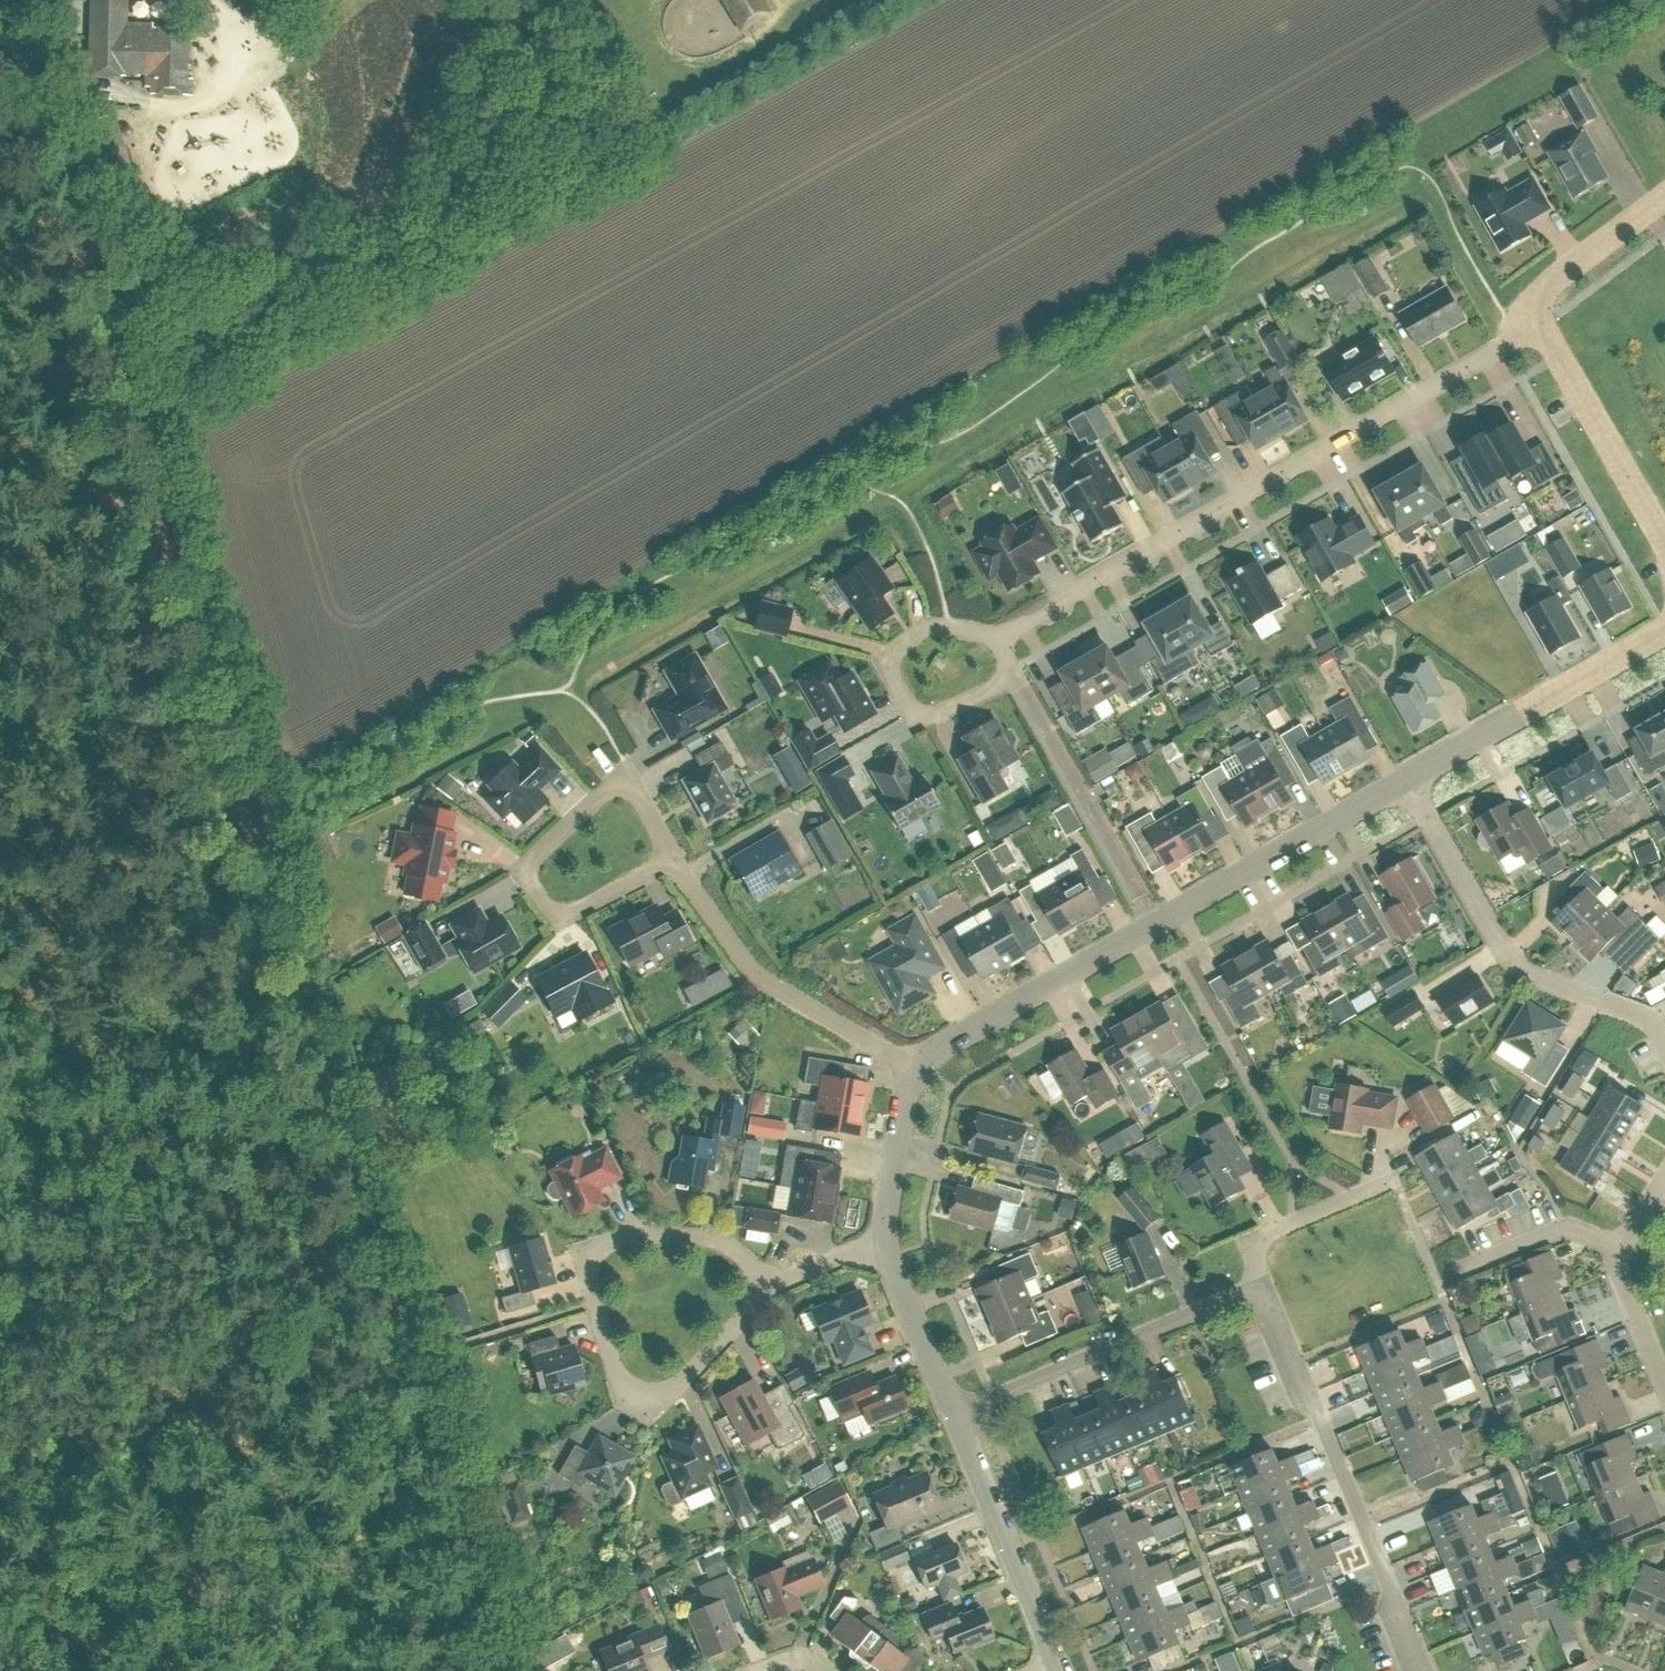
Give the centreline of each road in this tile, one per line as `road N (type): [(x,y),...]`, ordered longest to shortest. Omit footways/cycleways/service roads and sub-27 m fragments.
road 1 (track): [(237,774),(11,0)]
road 2 (residential): [(1543,325),(992,638)]
road 3 (residential): [(1405,777),(925,1055),(917,1070)]
road 4 (unclassified): [(755,1273),(725,1239),(651,1234),(592,1251),(586,1268),(615,1373),(639,1394),(664,1394),(751,1311)]
road 5 (residential): [(1425,1670),(1263,1287)]
road 6 (residential): [(1664,1051),(1648,1019),(1556,983),(1497,941),(1405,777)]
road 7 (track): [(333,1088),(0,1229)]
road 8 (residential): [(670,854),(625,770),(528,857),(530,889),(557,916),(609,890)]
road 9 (residential): [(953,1413),(1263,1287)]
road 10 (residential): [(917,1070),(809,1009),(747,962),(670,854)]
road 11 (residential): [(1664,625),(1405,777)]
road 12 (residential): [(992,638),(948,624),(912,634),(892,655),(892,681),(912,711),(942,710),(987,692),(1009,675),(1006,669)]
road 13 (residential): [(953,1413),(1055,1663)]
road 14 (residential): [(1664,545),(1543,325)]
road 15 (residential): [(1263,1287),(1251,1259),(1255,1238),(1396,1178)]
road 16 (residential): [(1543,325),(1538,300),(1561,273),(1664,197)]
road 17 (residential): [(884,1243),(953,1413)]
road 18 (residential): [(917,1070),(884,1243)]
road 19 (residential): [(1465,1273),(1568,1230),(1585,1228),(1623,1249)]
road 20 (residential): [(1664,1381),(1621,1277),(1623,1249)]
road 21 (unclassified): [(755,1273),(884,1243)]

